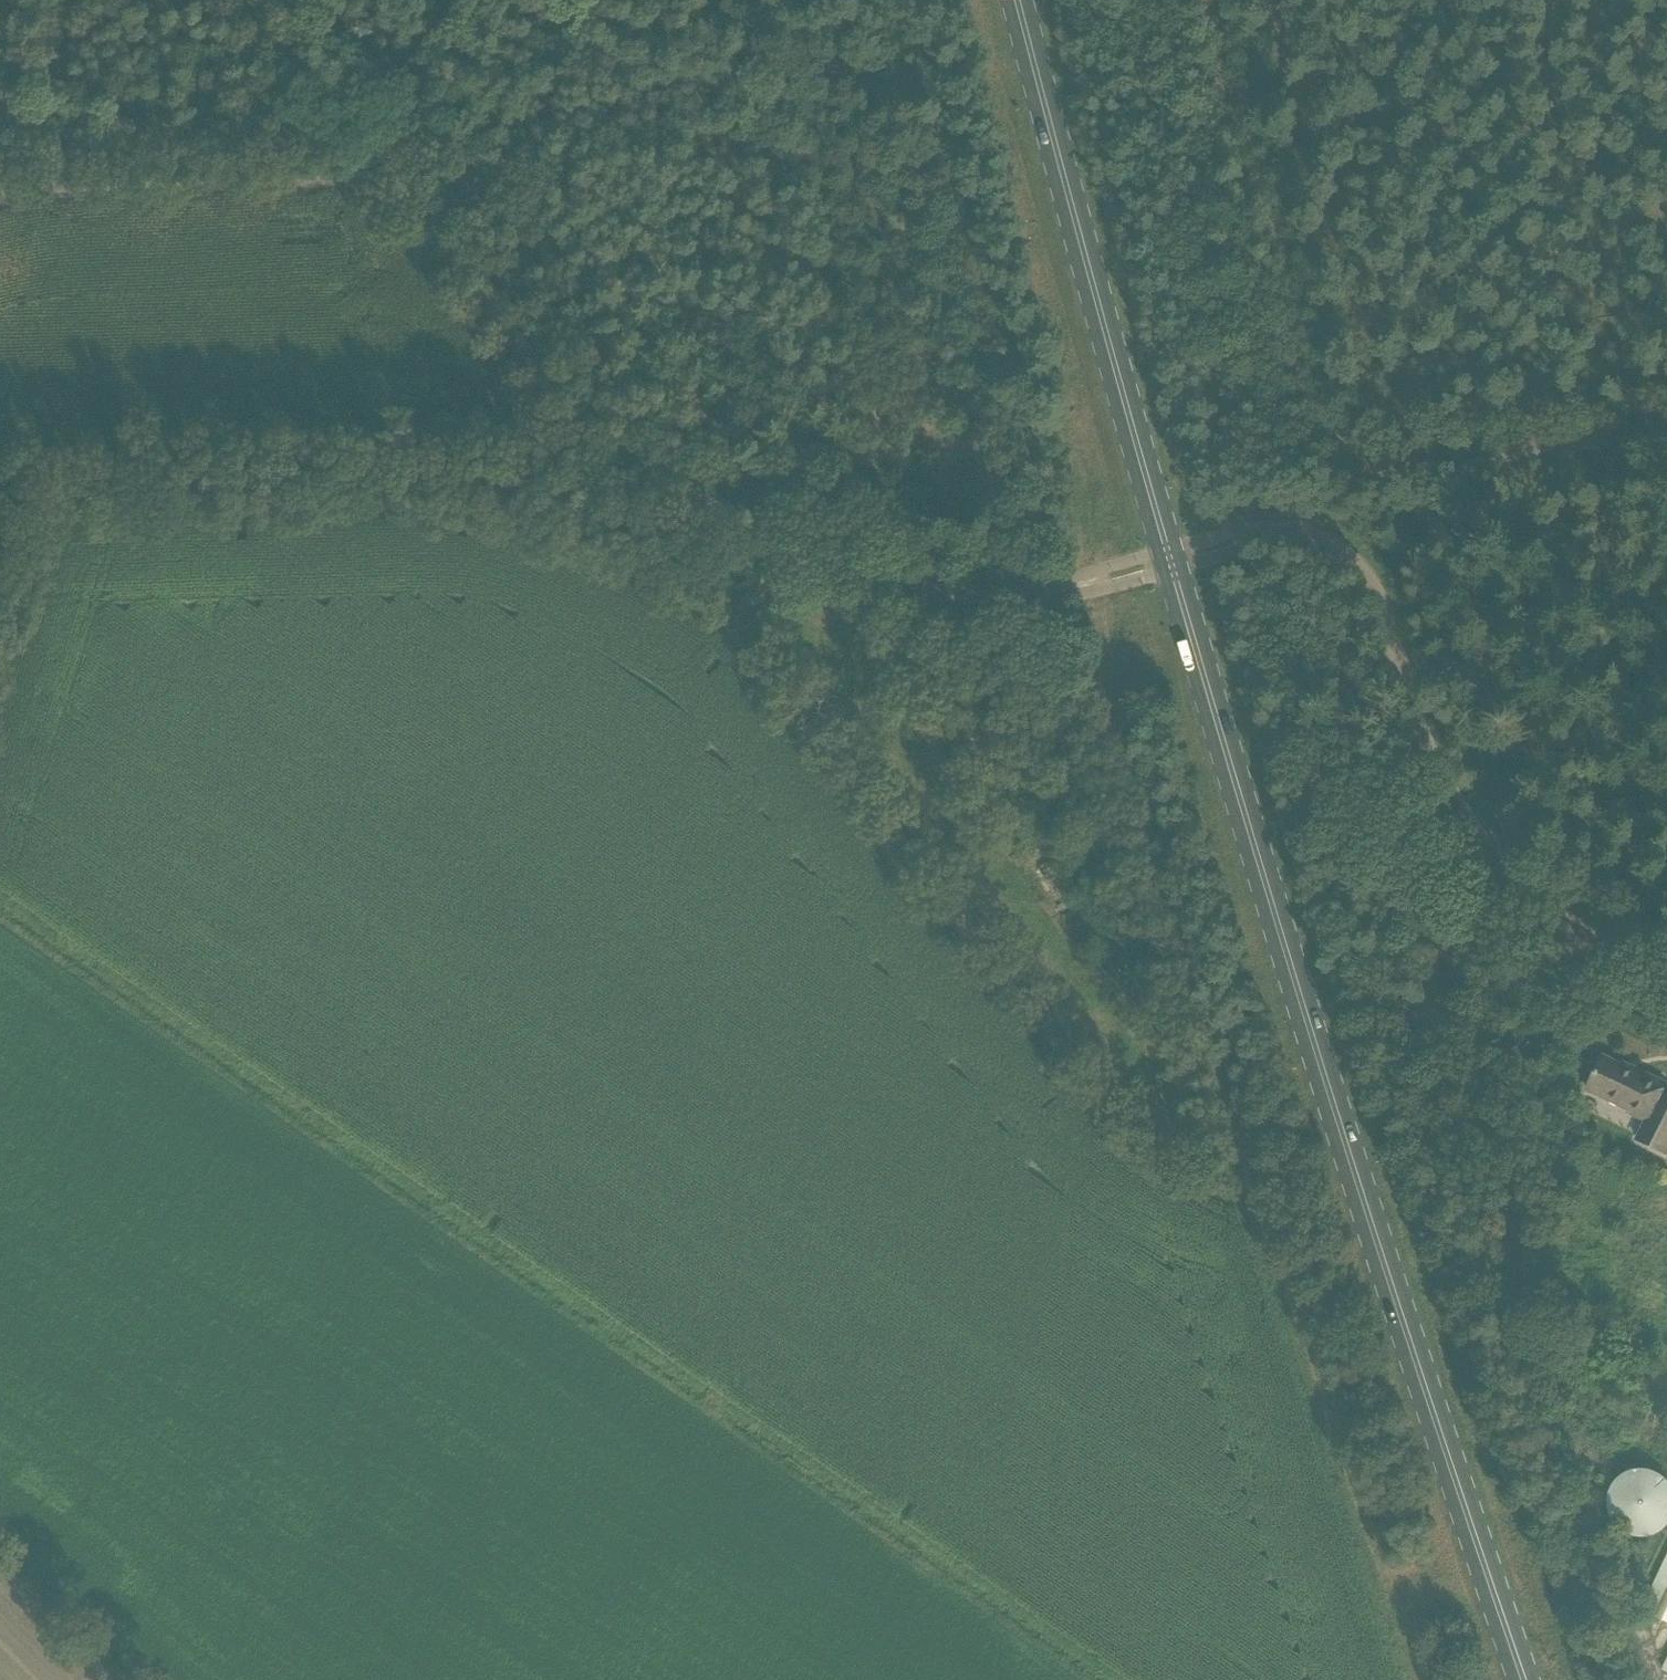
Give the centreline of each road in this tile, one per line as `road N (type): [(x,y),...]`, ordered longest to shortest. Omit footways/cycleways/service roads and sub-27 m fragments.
road 1 (primary): [(1527,1679),(1175,567)]
road 2 (unclassified): [(1072,593),(992,601),(896,588),(696,490),(620,434),(513,327),(240,0)]
road 3 (primary): [(1175,567),(1019,0)]
road 4 (track): [(1666,984),(1538,916),(1503,889),(1456,832),(1414,735),(1397,663)]
road 5 (track): [(1666,399),(1334,422)]
road 6 (unclassified): [(1397,663),(1363,577),(1331,553),(1295,541),(1252,544),(1175,567)]

